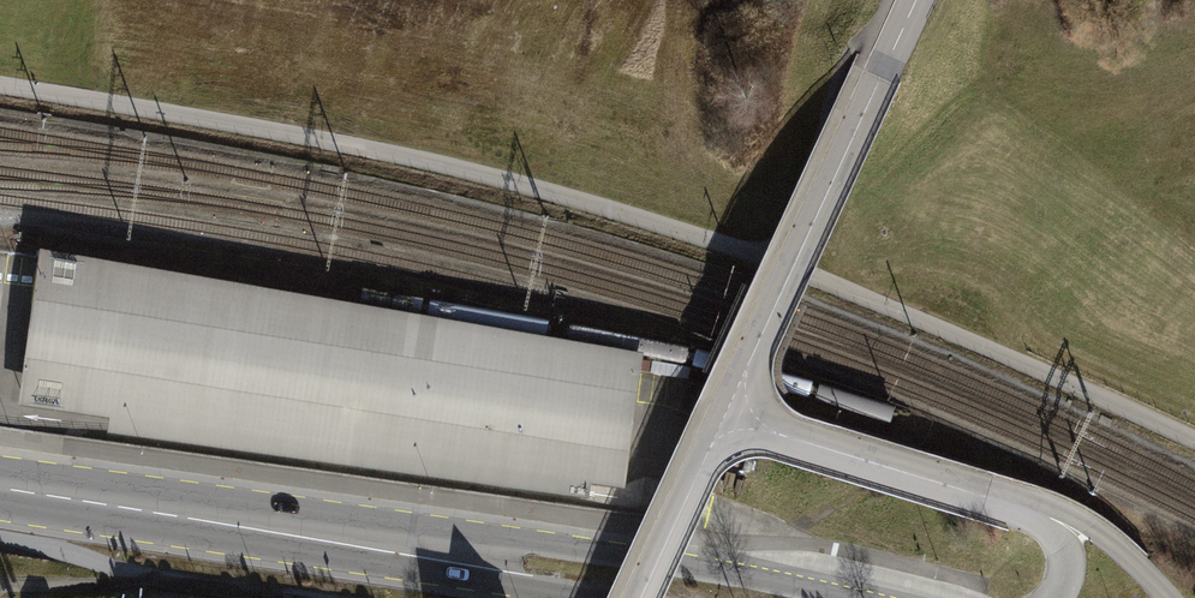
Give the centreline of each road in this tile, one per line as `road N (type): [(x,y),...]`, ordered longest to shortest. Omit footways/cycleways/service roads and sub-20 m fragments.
road 1 (residential): [(0,85),(163,111),(577,200),(811,275),(1194,443)]
road 2 (residential): [(637,597),(914,0)]
road 3 (primary): [(860,597),(523,540),(389,543)]
road 4 (primary): [(0,488),(389,543)]
road 5 (primary): [(389,543),(519,583),(612,597)]

